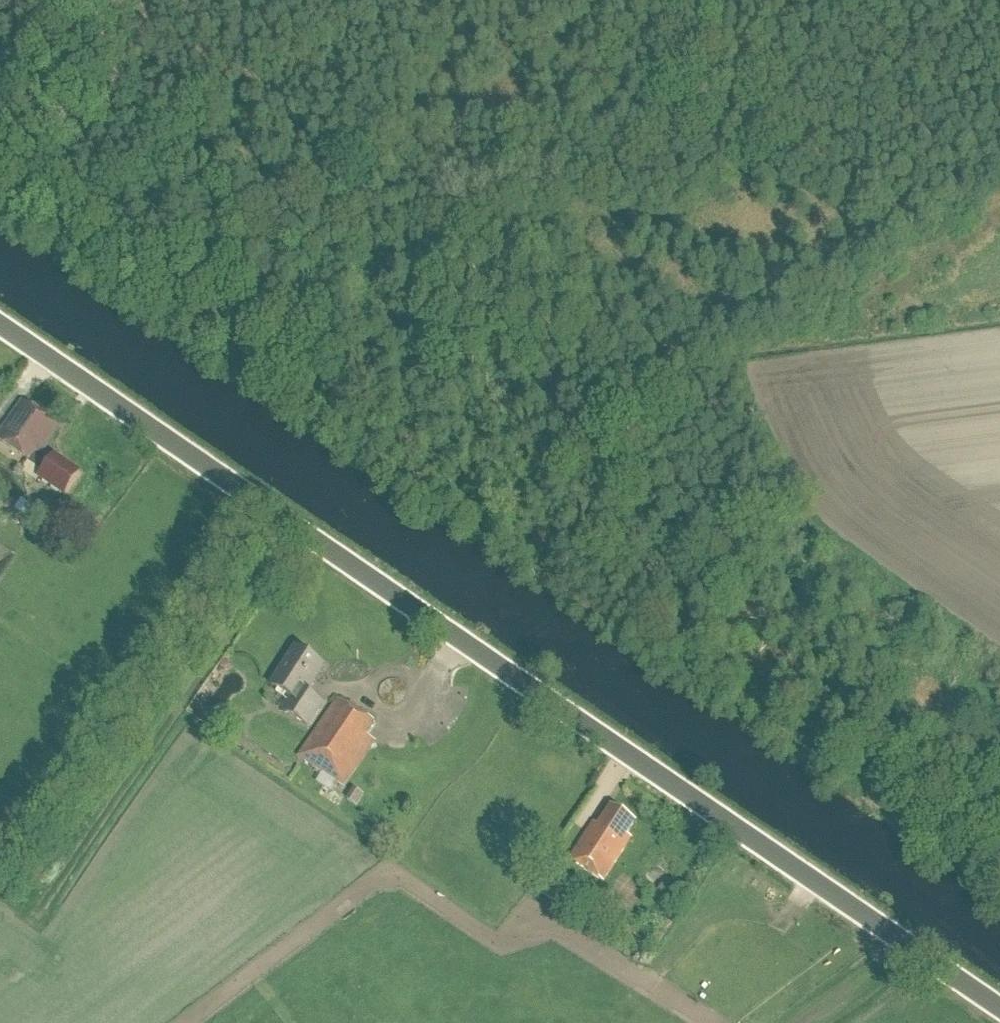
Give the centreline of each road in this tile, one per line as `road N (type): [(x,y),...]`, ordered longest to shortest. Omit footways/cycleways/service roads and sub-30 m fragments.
road 1 (tertiary): [(999,1007),(0,325)]

